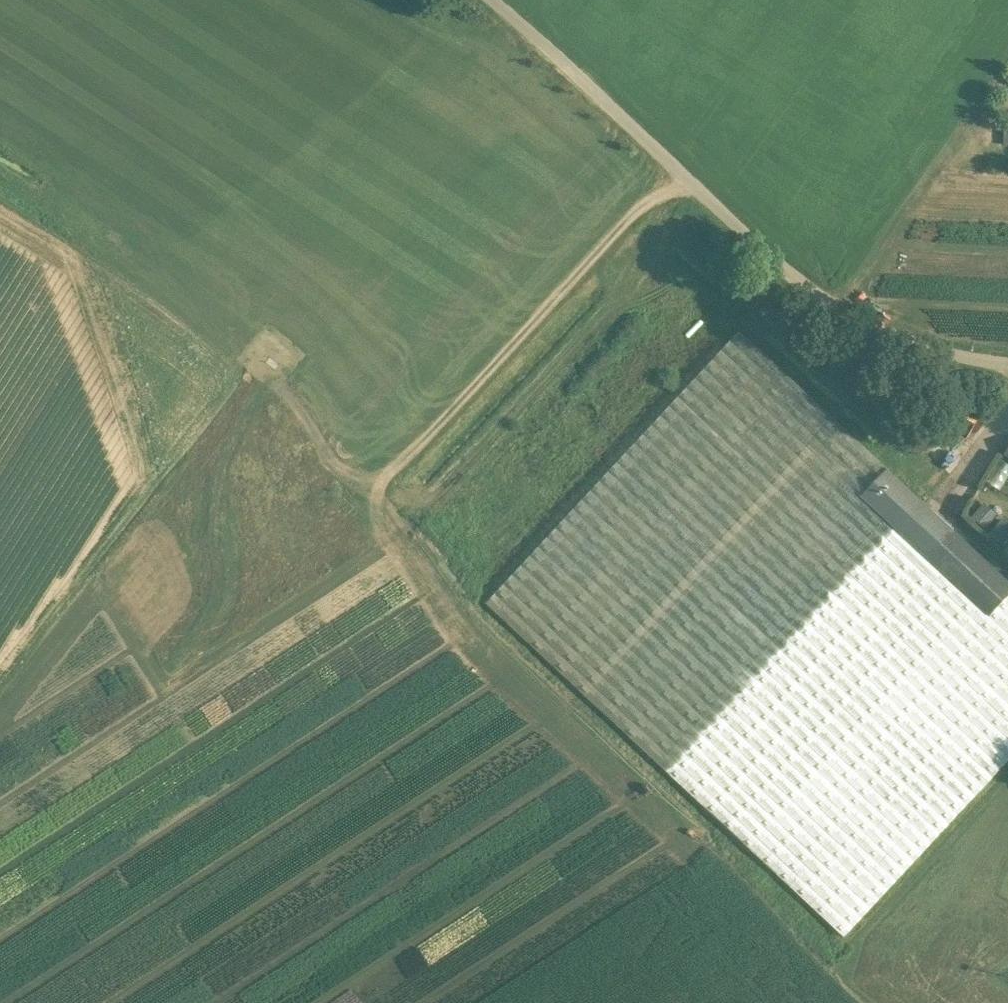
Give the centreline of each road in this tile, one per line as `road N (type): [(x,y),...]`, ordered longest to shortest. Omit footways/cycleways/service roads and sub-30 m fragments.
road 1 (unclassified): [(1007,363),(924,346),(822,298),(493,0)]

